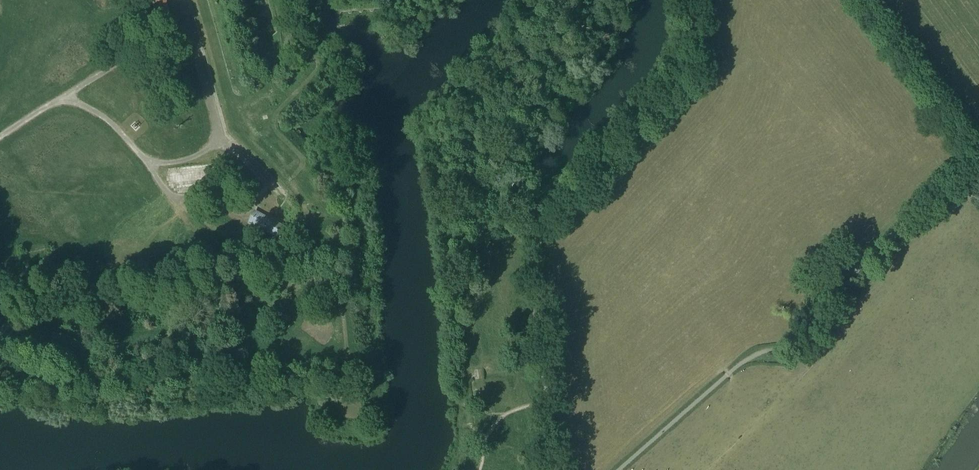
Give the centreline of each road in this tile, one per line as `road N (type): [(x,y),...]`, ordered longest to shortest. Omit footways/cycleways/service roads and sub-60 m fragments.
road 1 (unclassified): [(553,469),(534,286),(538,237),(671,88),(698,0)]
road 2 (track): [(510,234),(495,208),(501,168),(581,55),(598,0)]
road 3 (unclassified): [(978,160),(859,0)]

